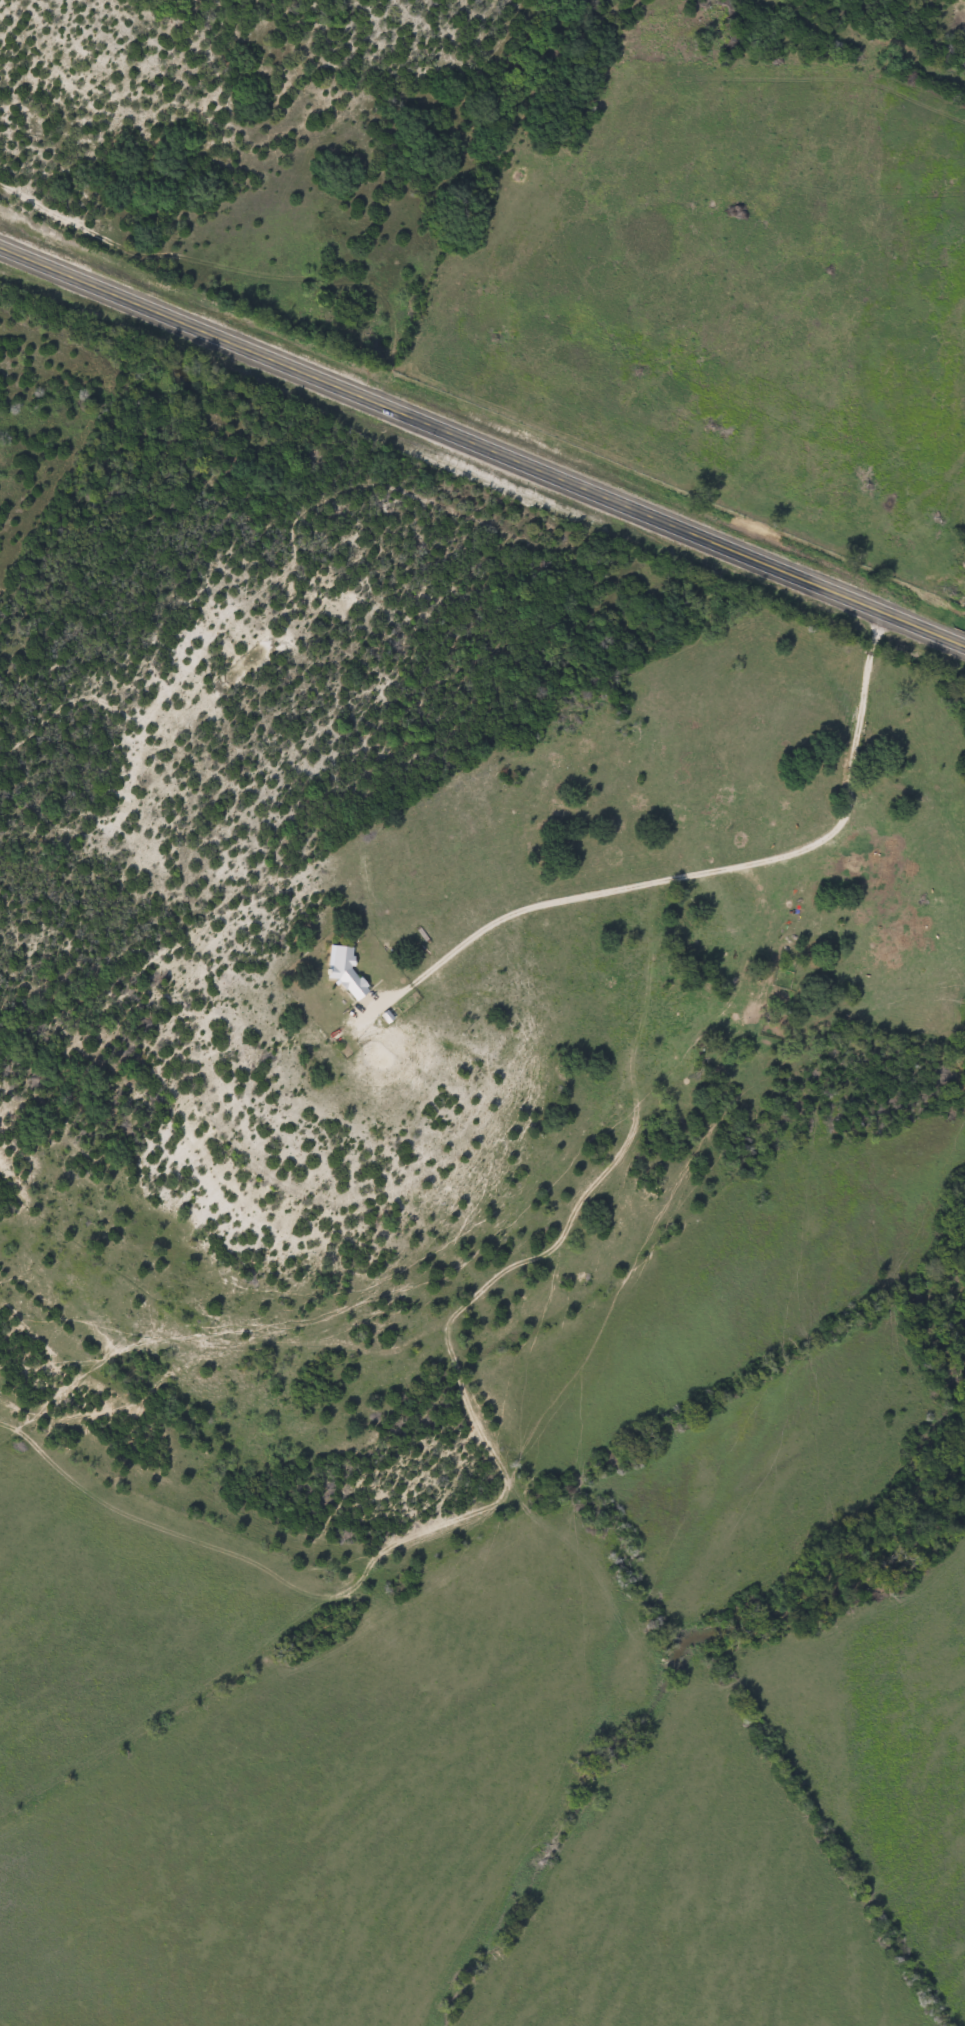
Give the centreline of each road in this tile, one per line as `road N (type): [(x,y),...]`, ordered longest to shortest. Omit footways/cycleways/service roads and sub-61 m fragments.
road 1 (residential): [(0,1259),(41,1313),(176,1362),(231,1412),(337,1407),(452,1300),(598,1203),(633,1152),(643,1035),(678,990),(758,974),(828,903),(894,614)]
road 2 (primary): [(964,644),(0,242)]

